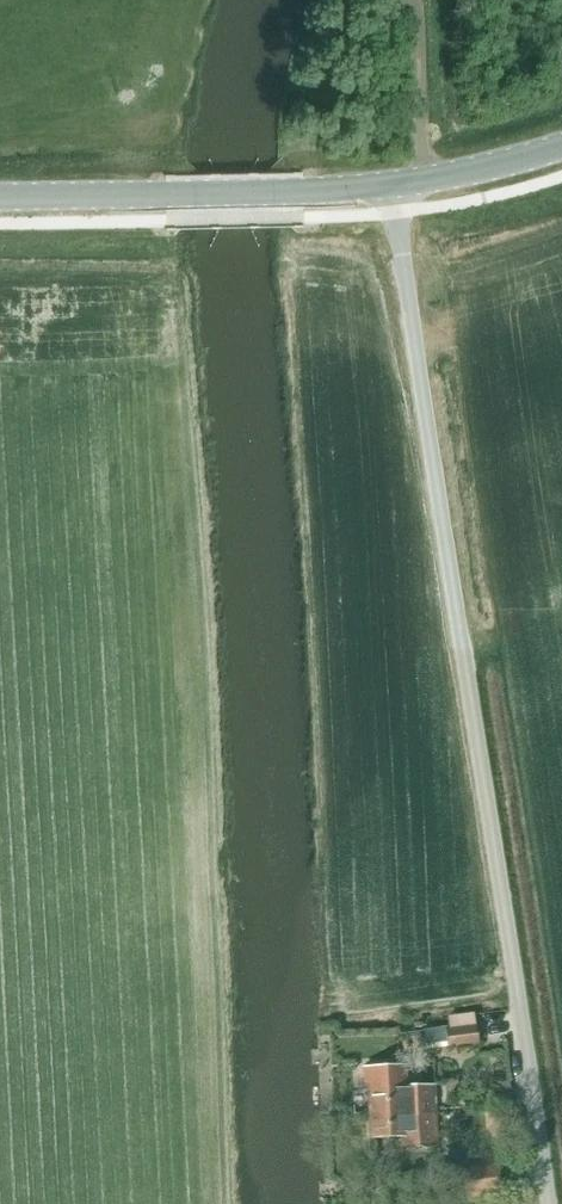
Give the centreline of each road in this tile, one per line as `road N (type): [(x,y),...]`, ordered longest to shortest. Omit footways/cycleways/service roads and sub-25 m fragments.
road 1 (unclassified): [(551,1203),(394,184)]
road 2 (tertiary): [(0,197),(394,184)]
road 3 (tertiary): [(394,184),(561,149)]

